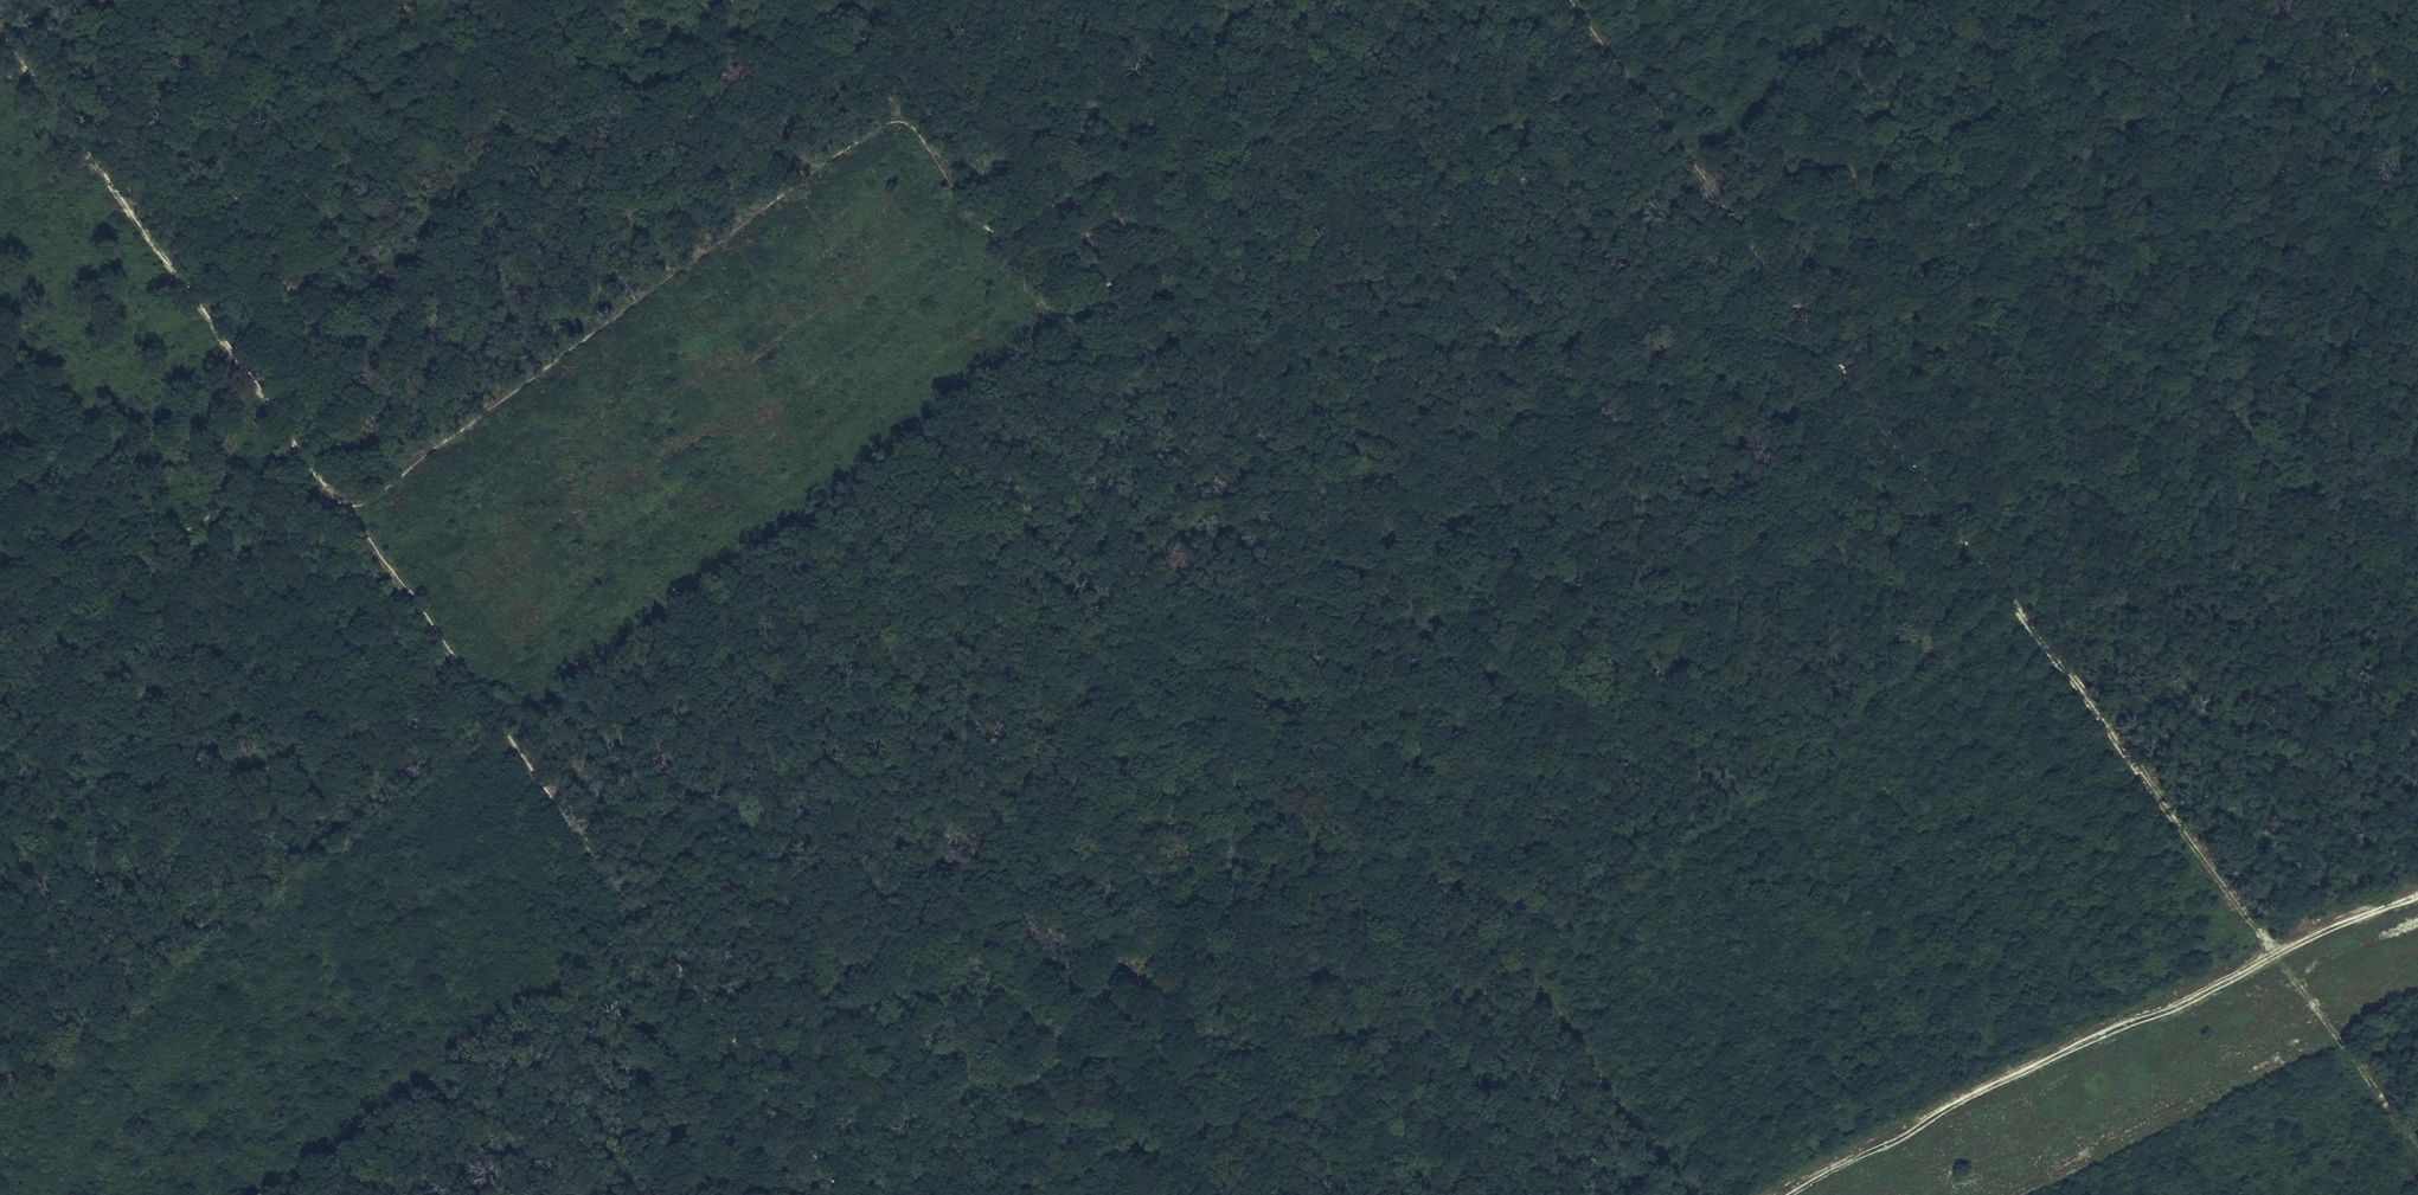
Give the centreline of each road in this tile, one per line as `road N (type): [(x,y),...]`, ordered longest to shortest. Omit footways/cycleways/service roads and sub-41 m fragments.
road 1 (track): [(1578,0),(2274,946)]
road 2 (track): [(2274,946),(1764,1194)]
road 3 (track): [(2036,1194),(2417,1000)]
road 4 (track): [(2274,946),(2417,883)]

